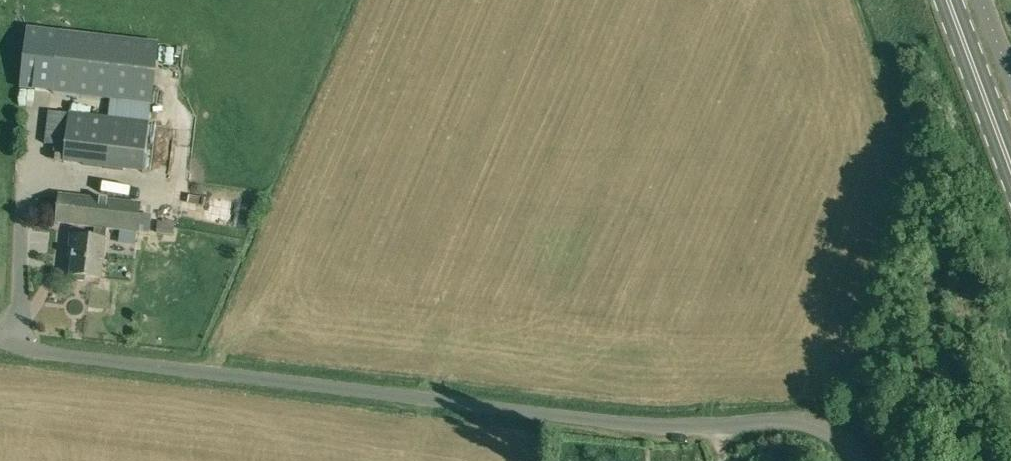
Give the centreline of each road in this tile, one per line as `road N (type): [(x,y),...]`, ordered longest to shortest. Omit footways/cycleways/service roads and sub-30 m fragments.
road 1 (unclassified): [(0,339),(594,418),(800,420),(833,434),(857,460)]
road 2 (secondary): [(1010,154),(953,0)]

